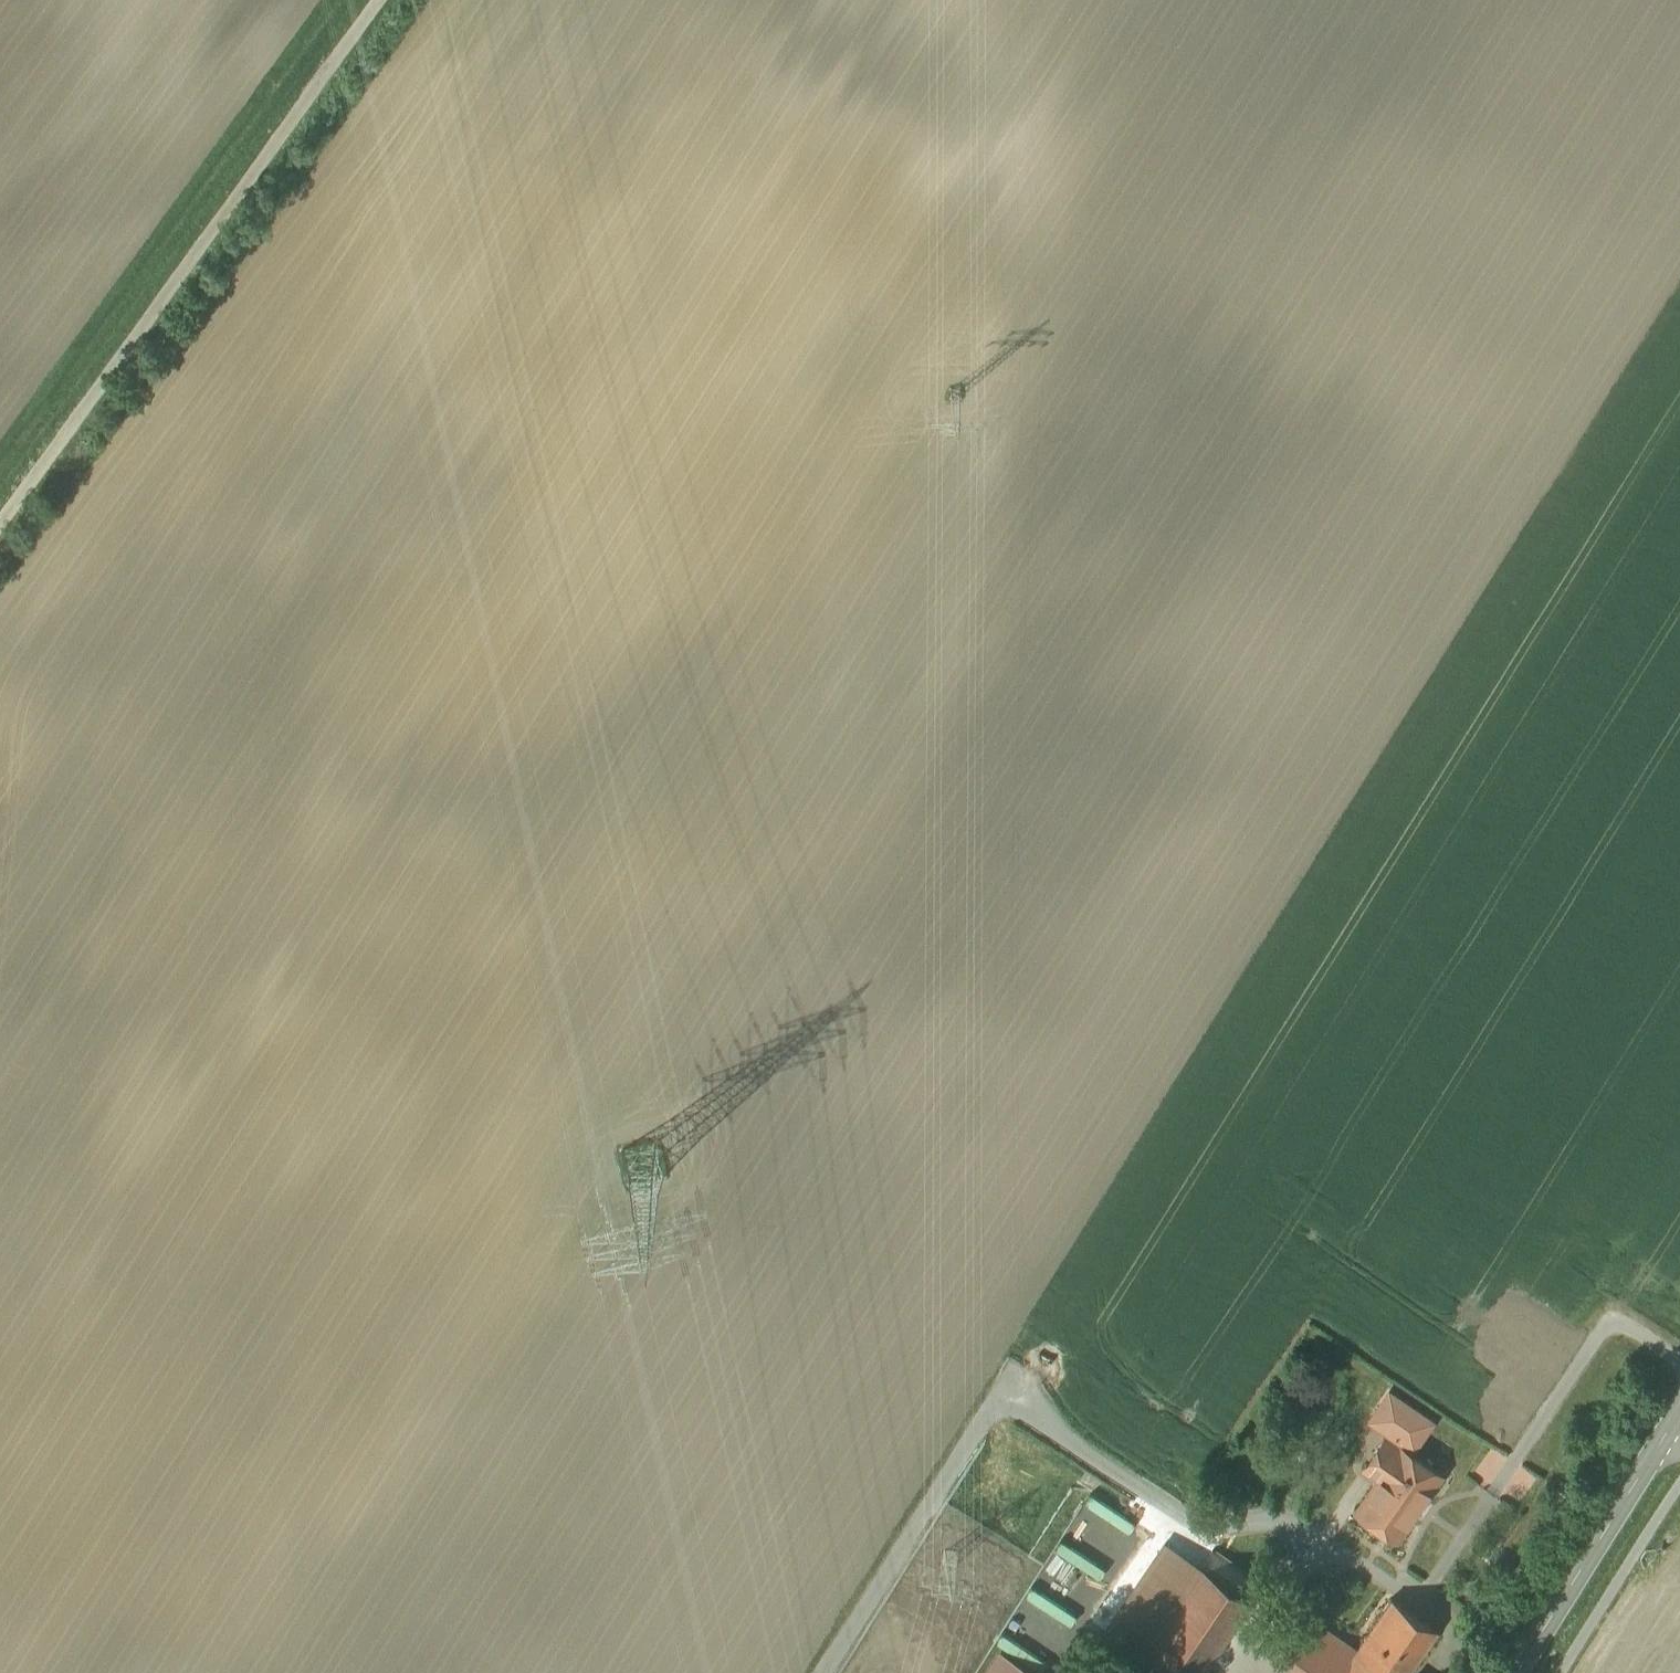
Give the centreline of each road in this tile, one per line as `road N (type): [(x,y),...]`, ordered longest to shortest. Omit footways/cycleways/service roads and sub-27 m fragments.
road 1 (unclassified): [(0,495),(364,0)]
road 2 (tertiary): [(1663,1440),(1516,1672)]

